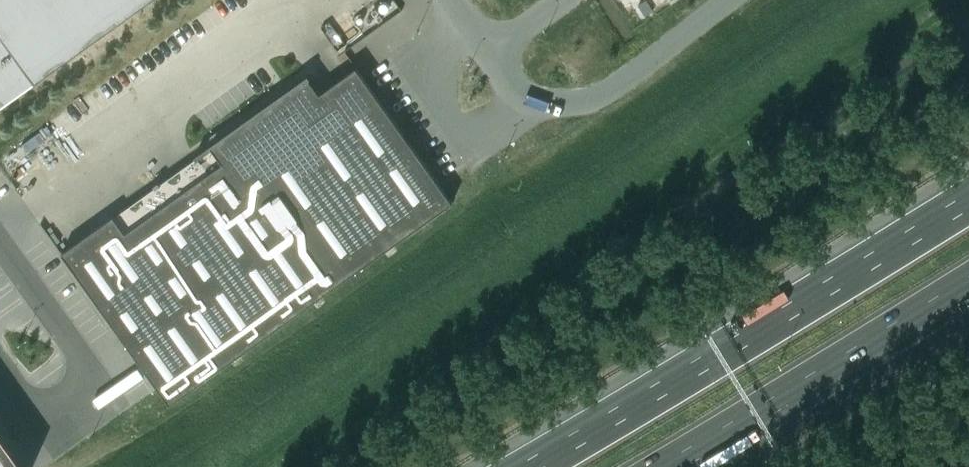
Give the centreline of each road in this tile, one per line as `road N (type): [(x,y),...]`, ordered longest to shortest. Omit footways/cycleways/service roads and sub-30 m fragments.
road 1 (motorway): [(968,204),(543,466)]
road 2 (unclassified): [(729,0),(602,96),(557,107),(523,99),(454,0)]
road 3 (motorway): [(674,466),(968,288)]
road 4 (unclassified): [(0,242),(99,381),(40,422),(0,365)]

